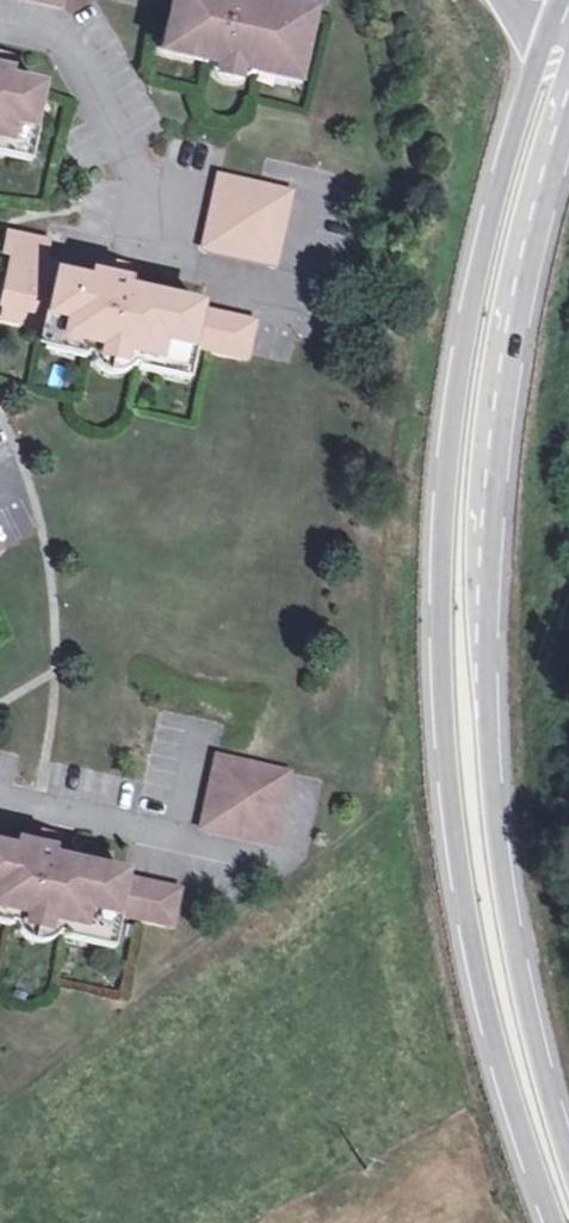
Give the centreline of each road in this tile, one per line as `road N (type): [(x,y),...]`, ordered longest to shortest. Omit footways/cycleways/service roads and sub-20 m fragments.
road 1 (secondary): [(568,1222),(541,1156),(485,931),(464,728),(464,545),(480,379),(511,234),(568,44)]

